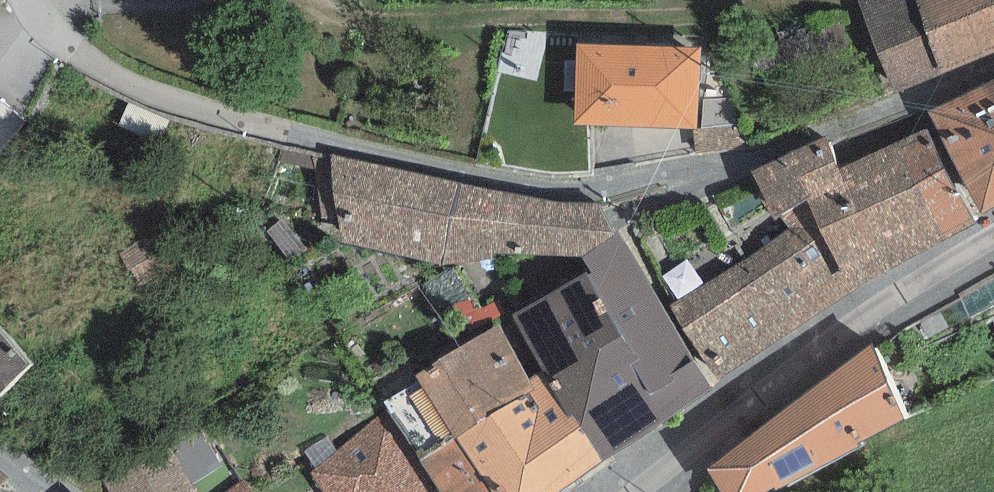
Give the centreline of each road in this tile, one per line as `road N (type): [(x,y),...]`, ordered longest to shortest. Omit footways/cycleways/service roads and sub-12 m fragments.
road 1 (residential): [(915,105),(771,151),(570,187),(465,172),(175,102),(101,58),(56,0)]
road 2 (residential): [(993,233),(729,411),(630,491)]

